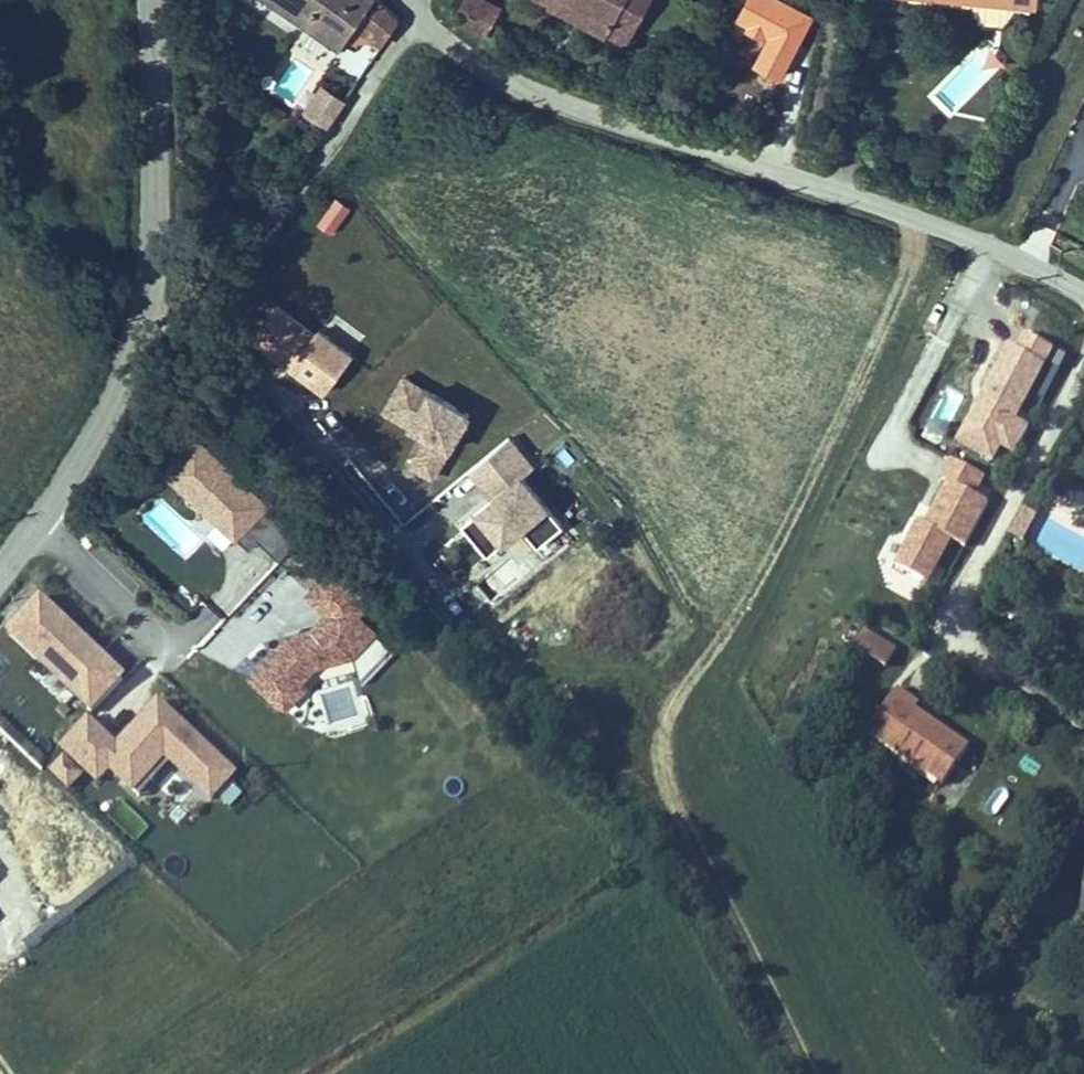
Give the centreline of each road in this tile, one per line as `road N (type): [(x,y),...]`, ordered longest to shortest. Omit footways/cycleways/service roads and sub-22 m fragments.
road 1 (unclassified): [(417,18),(490,75),(982,246),(1083,291)]
road 2 (unclassified): [(1083,385),(961,615),(984,666),(1083,734)]
road 3 (unclassified): [(417,18),(201,329)]
road 4 (secondary): [(139,323),(146,0)]
road 5 (residential): [(201,329),(403,551)]
road 6 (secondary): [(32,521),(119,385),(139,323)]
road 7 (residential): [(32,521),(164,648)]

